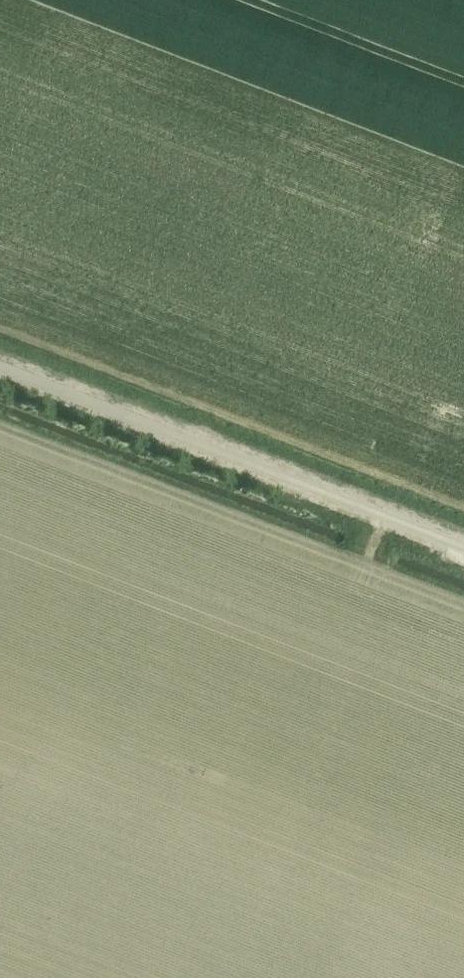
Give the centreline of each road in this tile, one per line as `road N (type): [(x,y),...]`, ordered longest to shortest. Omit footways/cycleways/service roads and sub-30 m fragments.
road 1 (tertiary): [(463,562),(0,380)]

